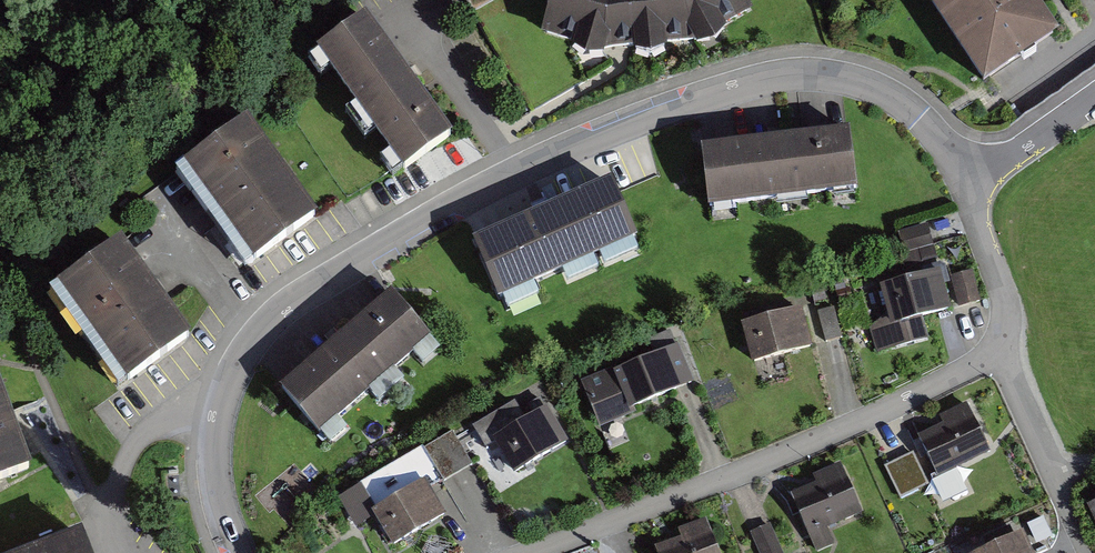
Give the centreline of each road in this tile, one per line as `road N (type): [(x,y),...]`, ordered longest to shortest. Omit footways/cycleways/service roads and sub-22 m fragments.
road 1 (residential): [(212,417),(262,324),(294,296),(569,147),(750,81),(840,78),(888,95),(947,150),(962,181)]
road 2 (residential): [(528,552),(732,476),(1003,350)]
road 3 (residential): [(1003,350),(1084,552)]
road 4 (residential): [(212,417),(165,421),(129,451),(117,503),(129,552)]
road 5 (residential): [(1003,350),(1001,286),(962,181)]
road 6 (residential): [(962,181),(995,167),(1094,95)]
road 7 (residential): [(237,552),(209,460),(212,417)]

